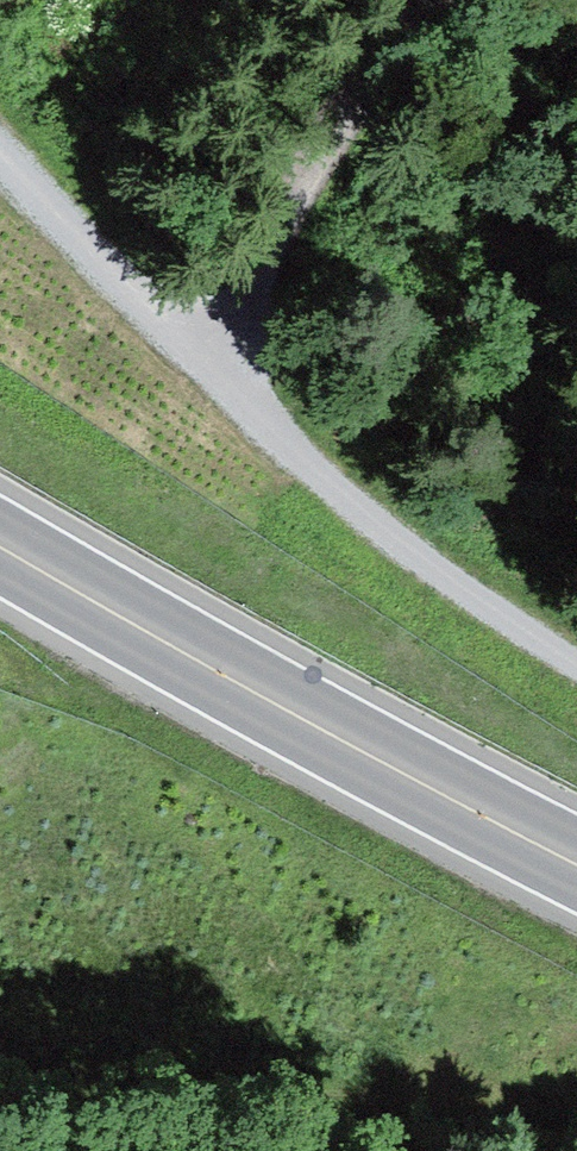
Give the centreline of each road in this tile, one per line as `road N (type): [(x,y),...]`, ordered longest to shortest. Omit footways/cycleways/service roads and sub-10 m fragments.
road 1 (trunk): [(576,865),(0,546)]
road 2 (track): [(576,663),(346,506),(190,351)]
road 3 (track): [(190,351),(440,0)]
road 4 (track): [(190,351),(0,158)]

